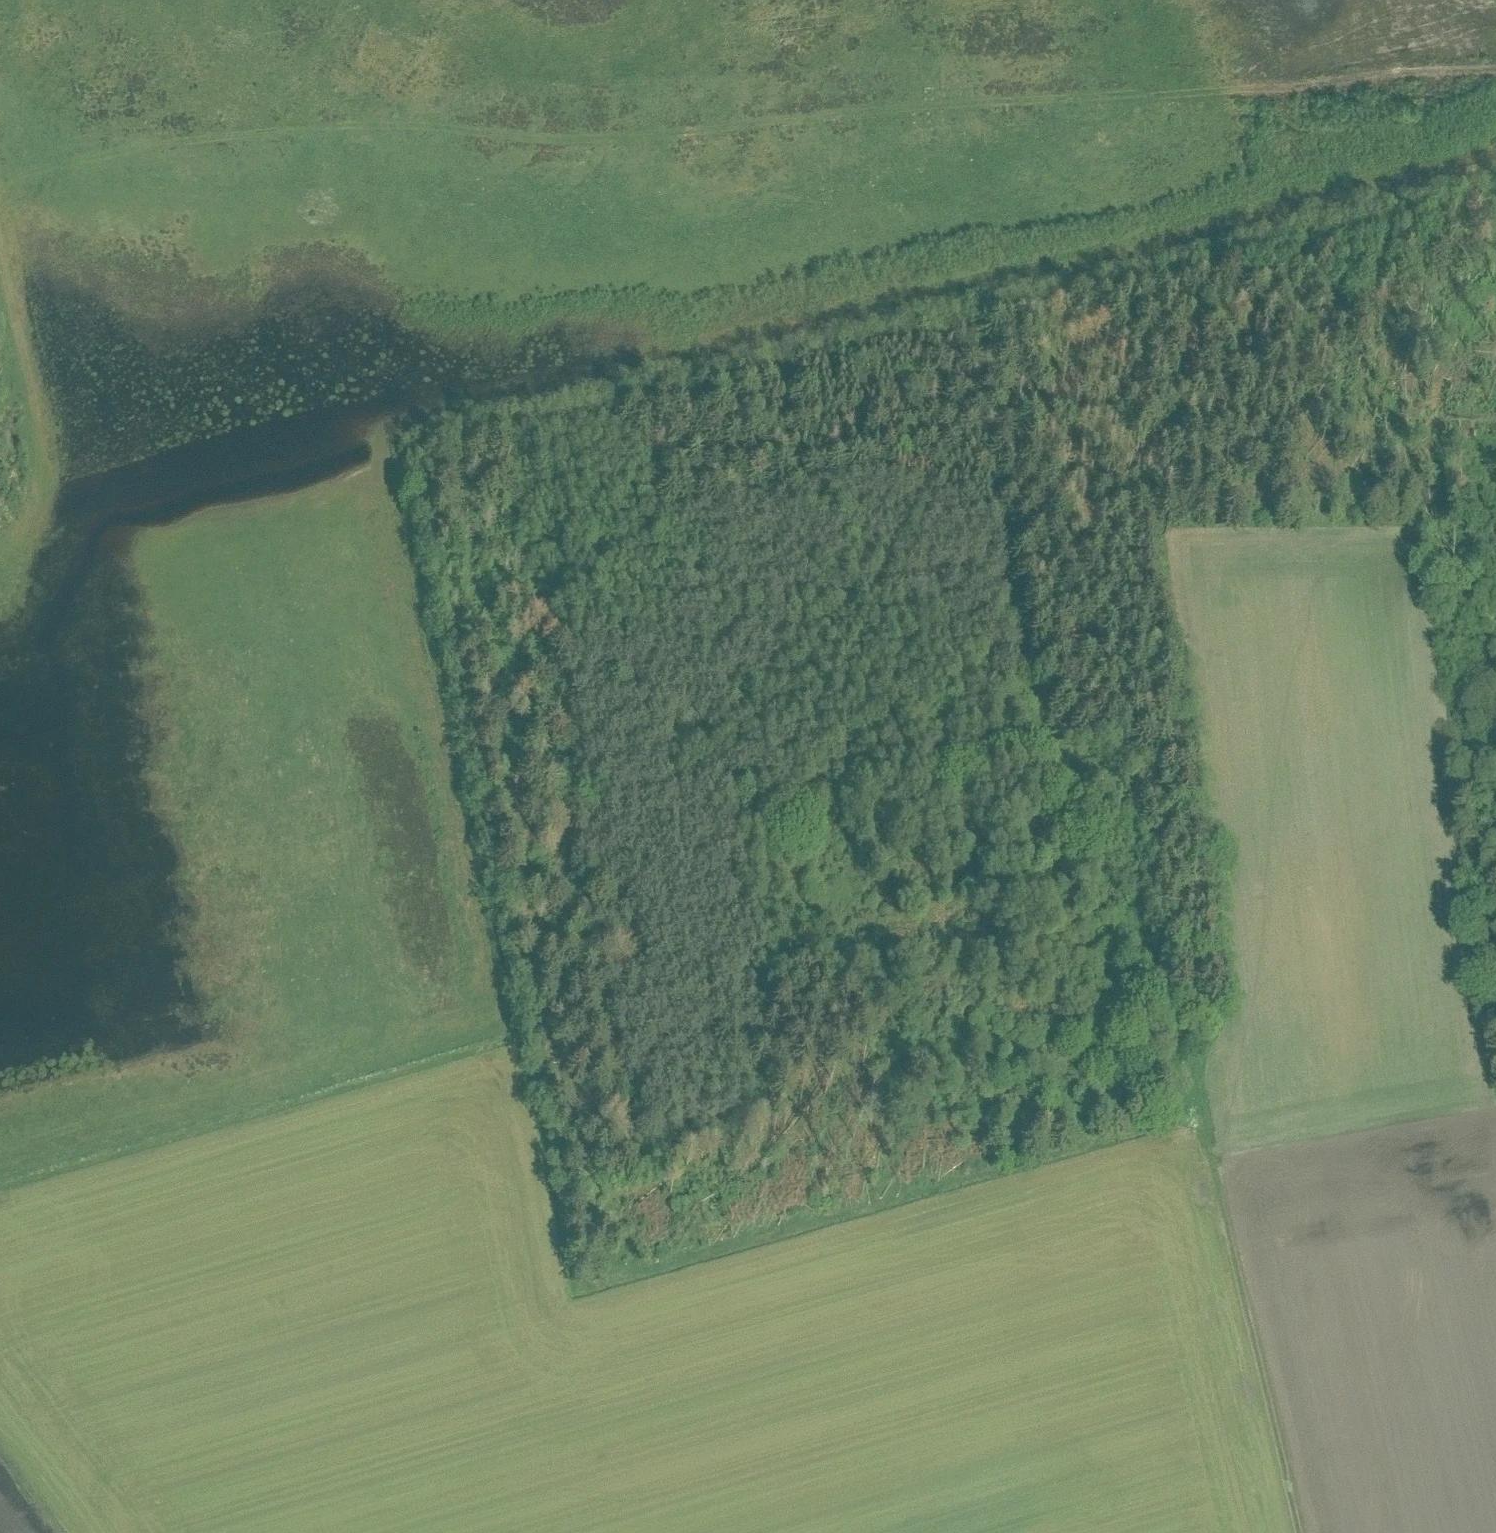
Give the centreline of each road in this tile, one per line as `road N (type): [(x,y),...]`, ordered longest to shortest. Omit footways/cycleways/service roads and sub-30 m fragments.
road 1 (track): [(1206,1152),(1297,1532)]

